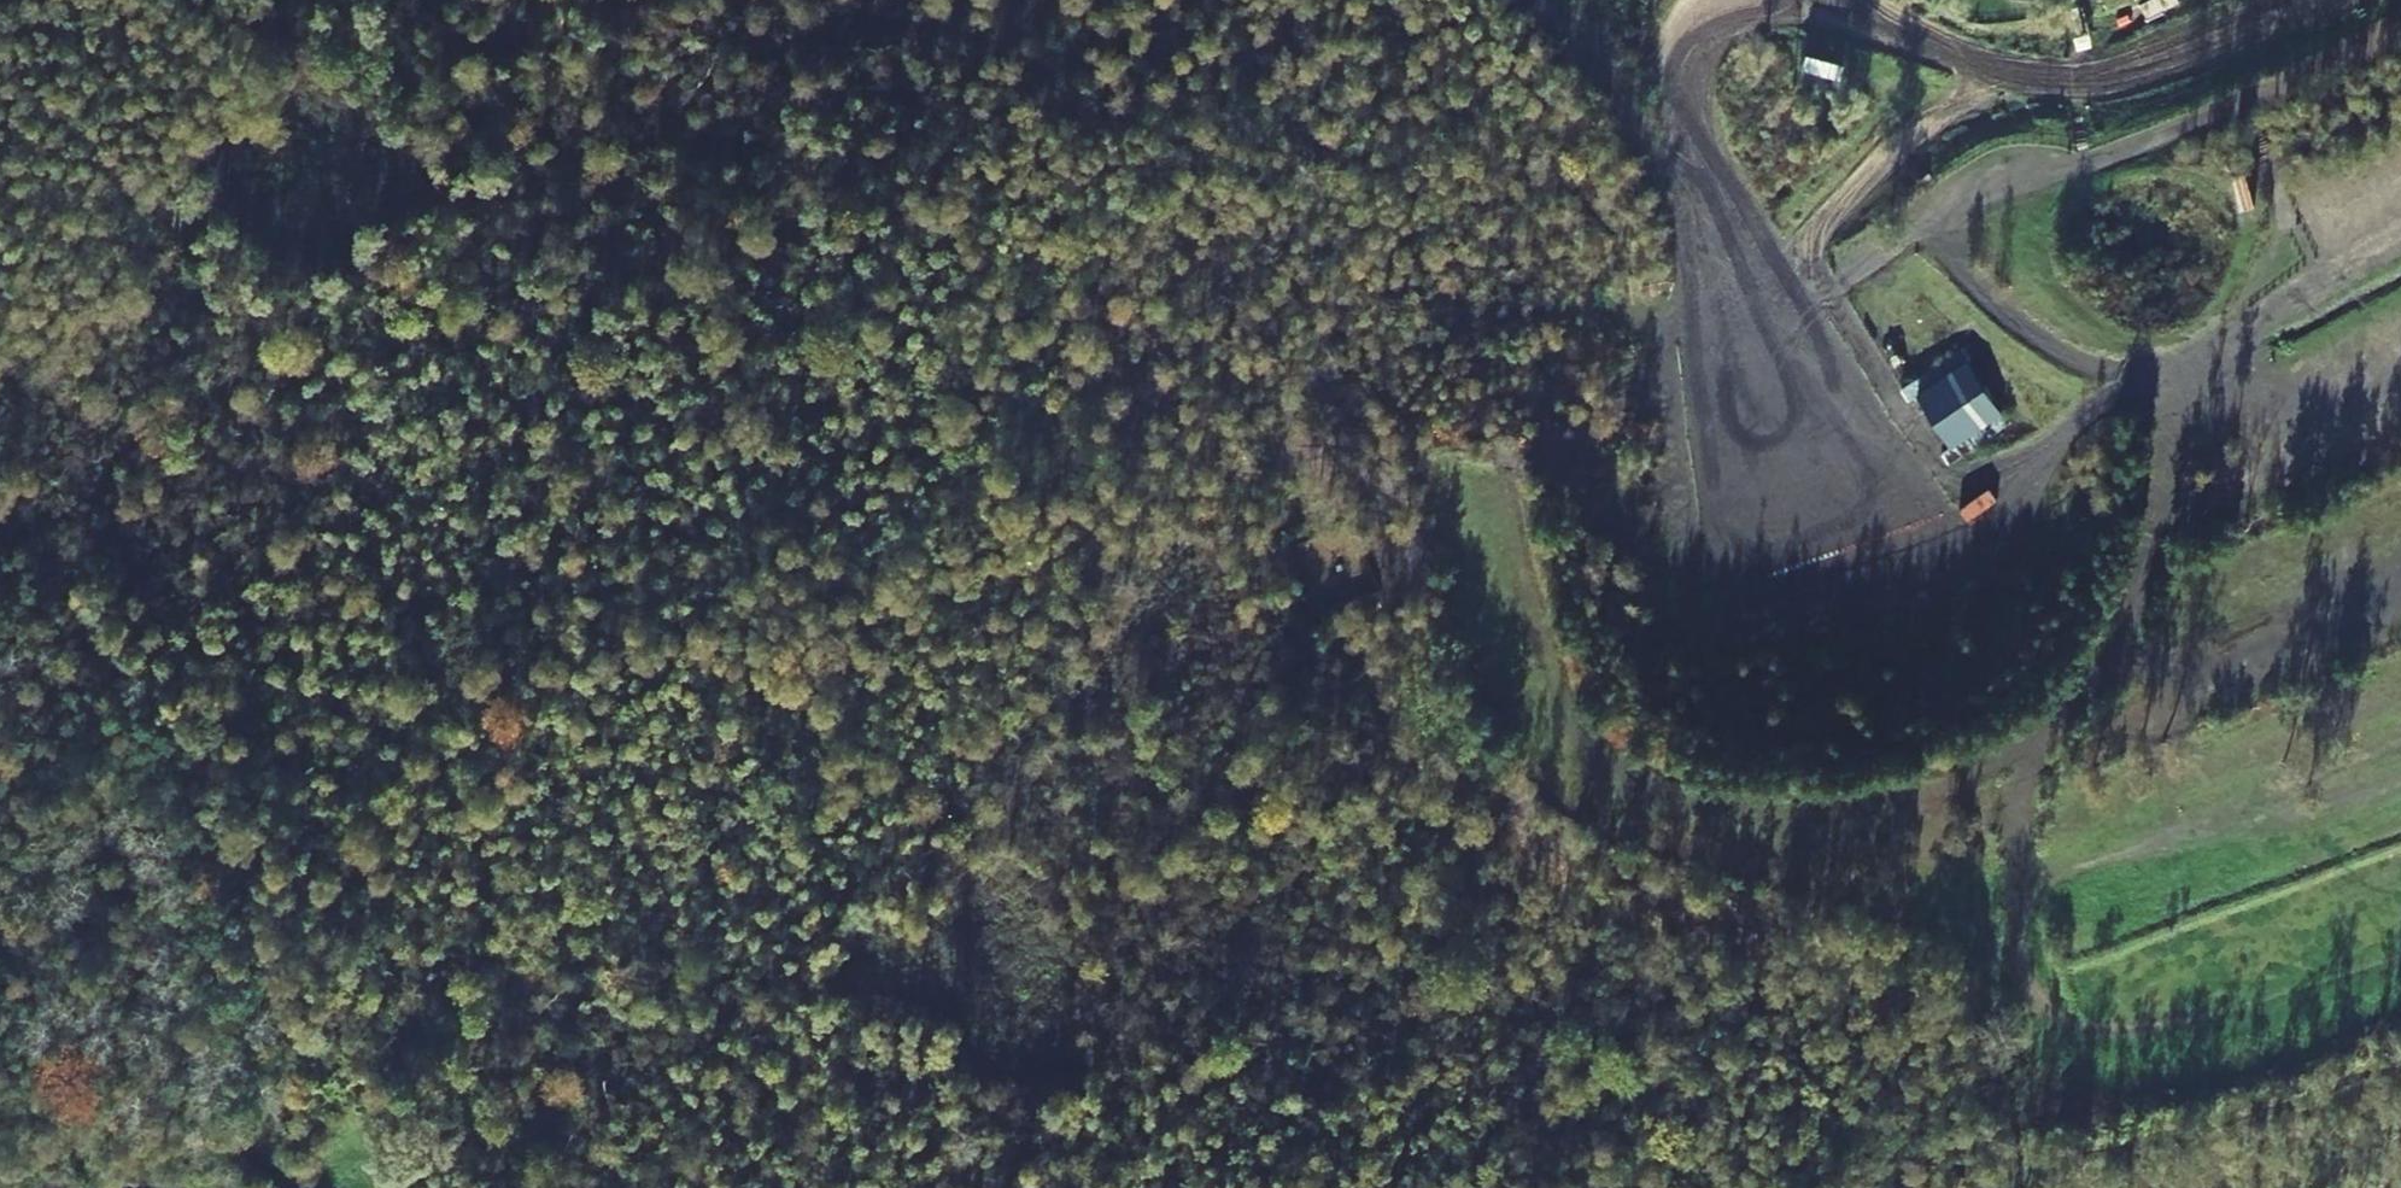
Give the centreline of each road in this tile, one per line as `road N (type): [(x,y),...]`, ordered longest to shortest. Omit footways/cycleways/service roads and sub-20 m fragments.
road 1 (track): [(2400,35),(2226,114),(2064,170),(2002,182),(1863,261)]
road 2 (track): [(2326,0),(2145,70),(2076,79),(1953,60),(1852,0)]

